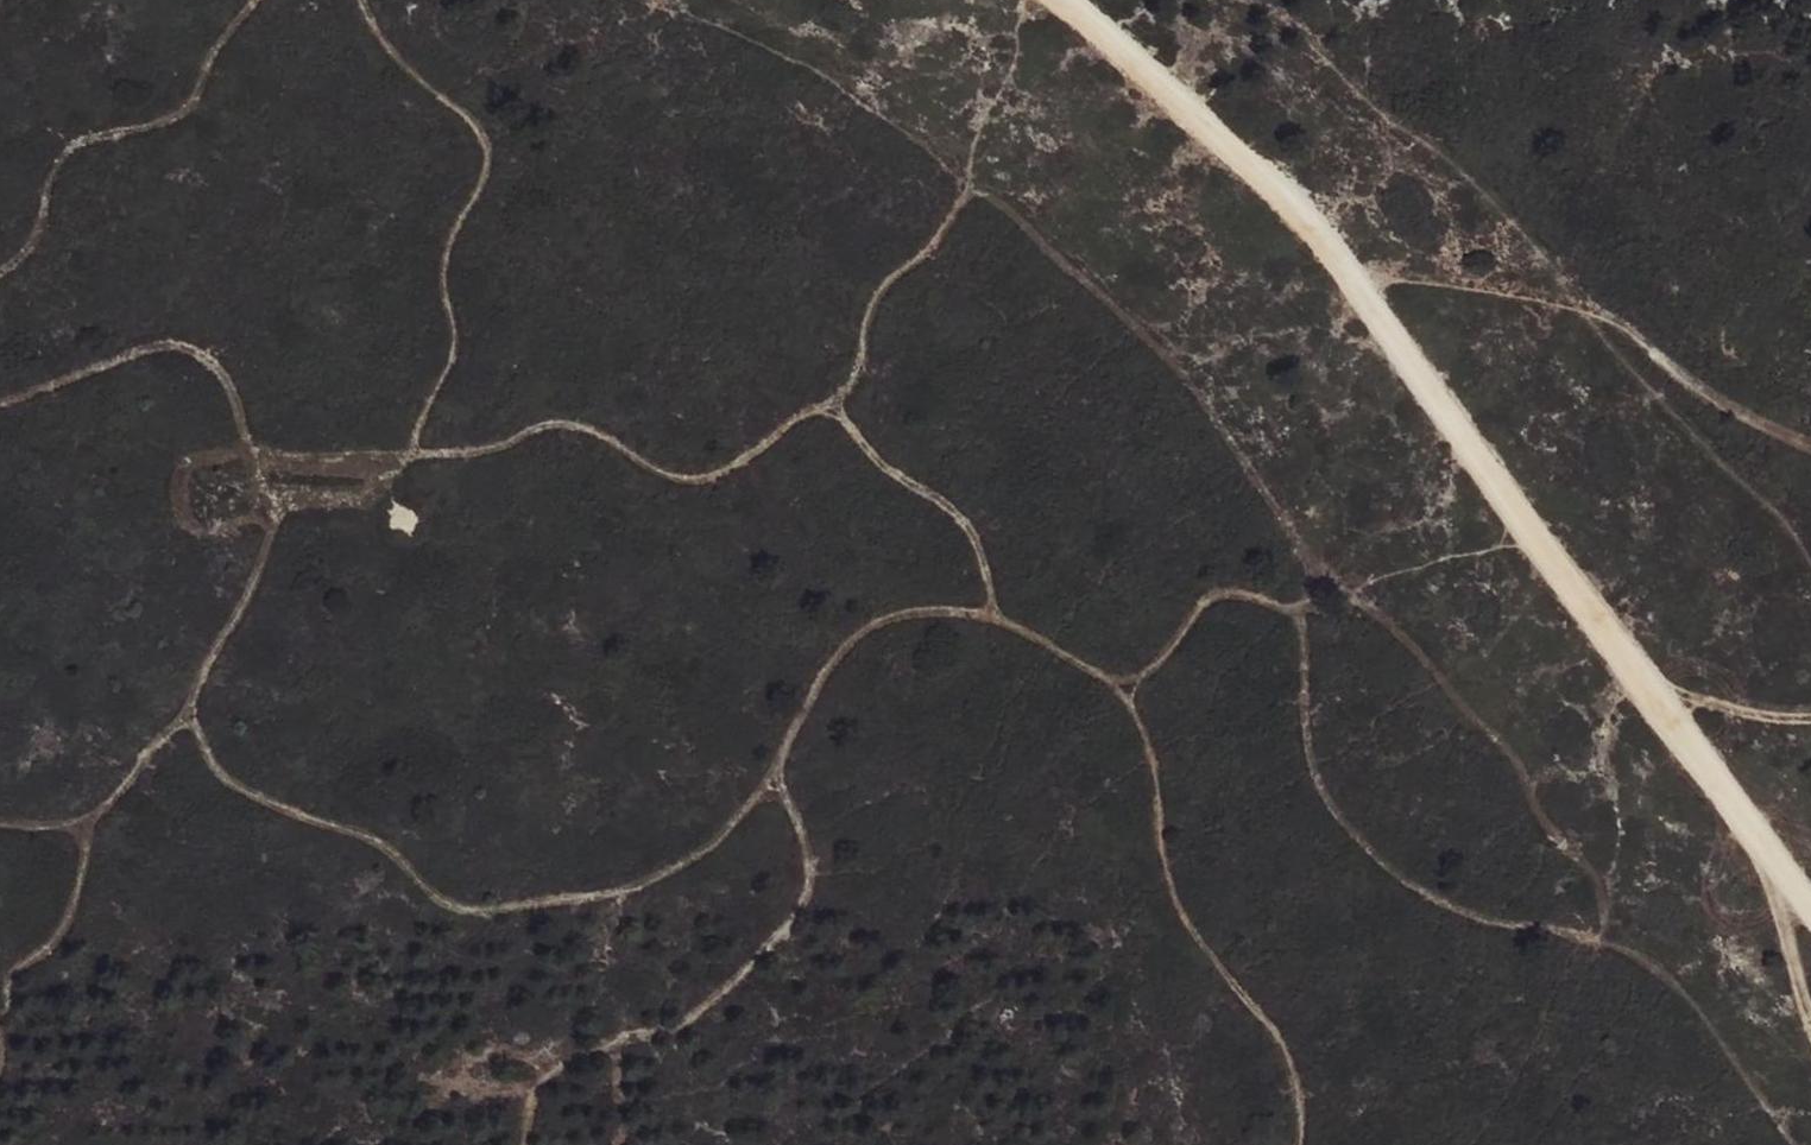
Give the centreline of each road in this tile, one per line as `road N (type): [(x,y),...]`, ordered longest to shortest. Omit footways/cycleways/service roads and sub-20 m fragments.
road 1 (track): [(1064,0),(1108,24),(1316,216),(1810,891)]
road 2 (track): [(1665,696),(1758,716),(1810,713)]

